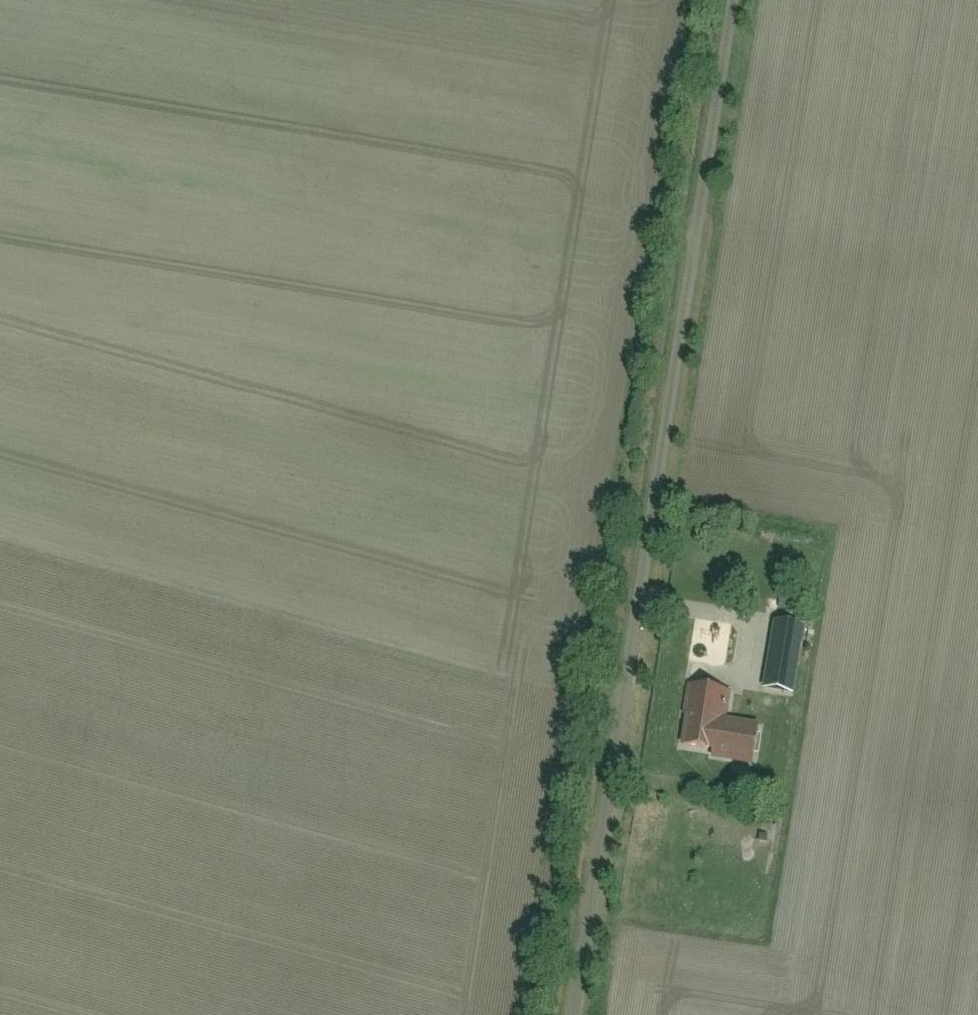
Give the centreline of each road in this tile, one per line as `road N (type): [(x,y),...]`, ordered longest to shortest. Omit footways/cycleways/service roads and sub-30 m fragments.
road 1 (residential): [(738,0),(581,1014)]

